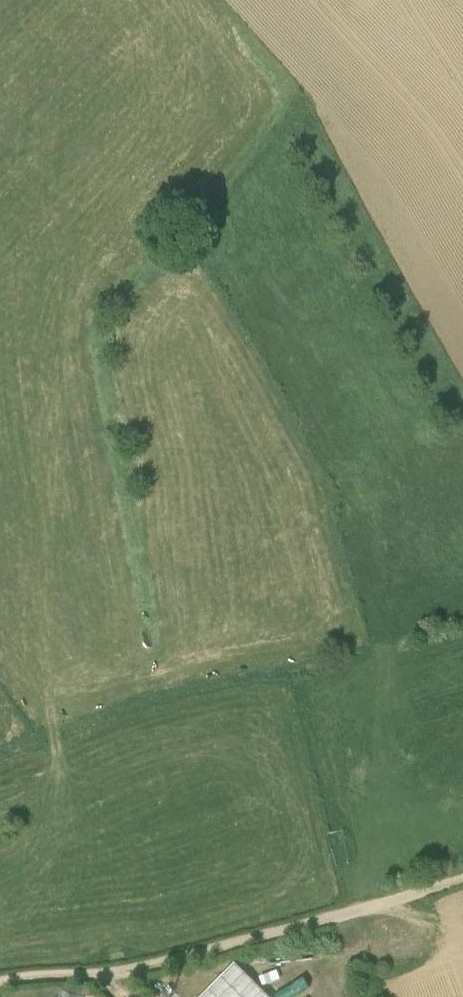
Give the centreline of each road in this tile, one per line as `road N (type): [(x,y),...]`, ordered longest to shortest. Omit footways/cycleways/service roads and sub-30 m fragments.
road 1 (track): [(462,880),(104,974),(0,979)]

